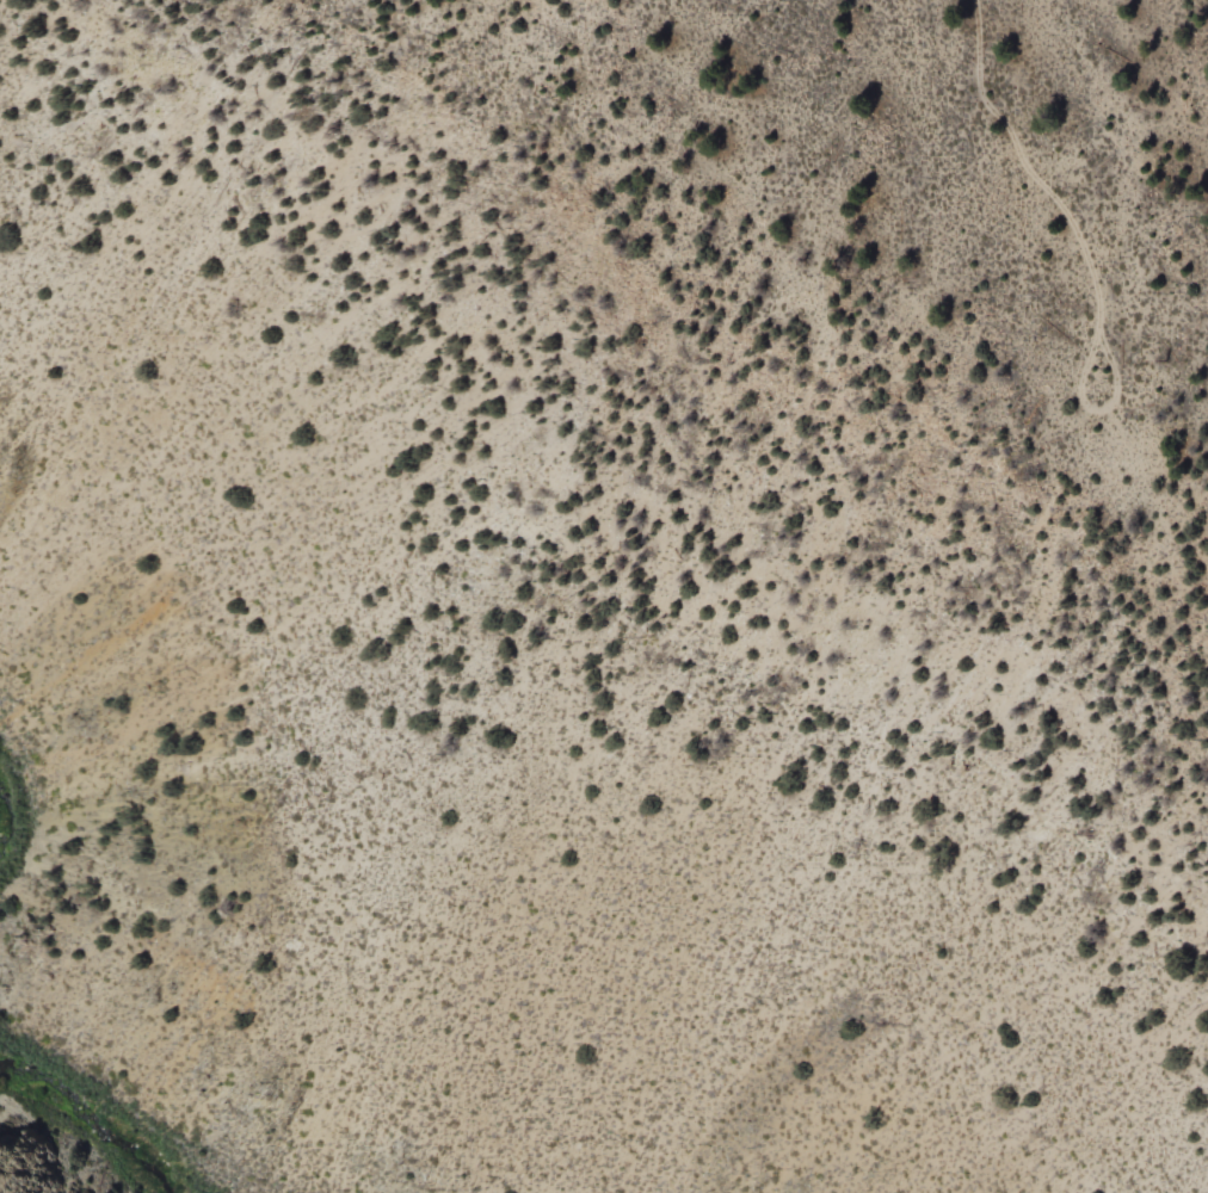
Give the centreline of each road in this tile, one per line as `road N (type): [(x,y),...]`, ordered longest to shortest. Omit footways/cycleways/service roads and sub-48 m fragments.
road 1 (track): [(979,0),(988,93),(1096,266),(1097,327)]
road 2 (track): [(1097,327),(1079,398),(1107,407),(1113,369),(1097,327)]

